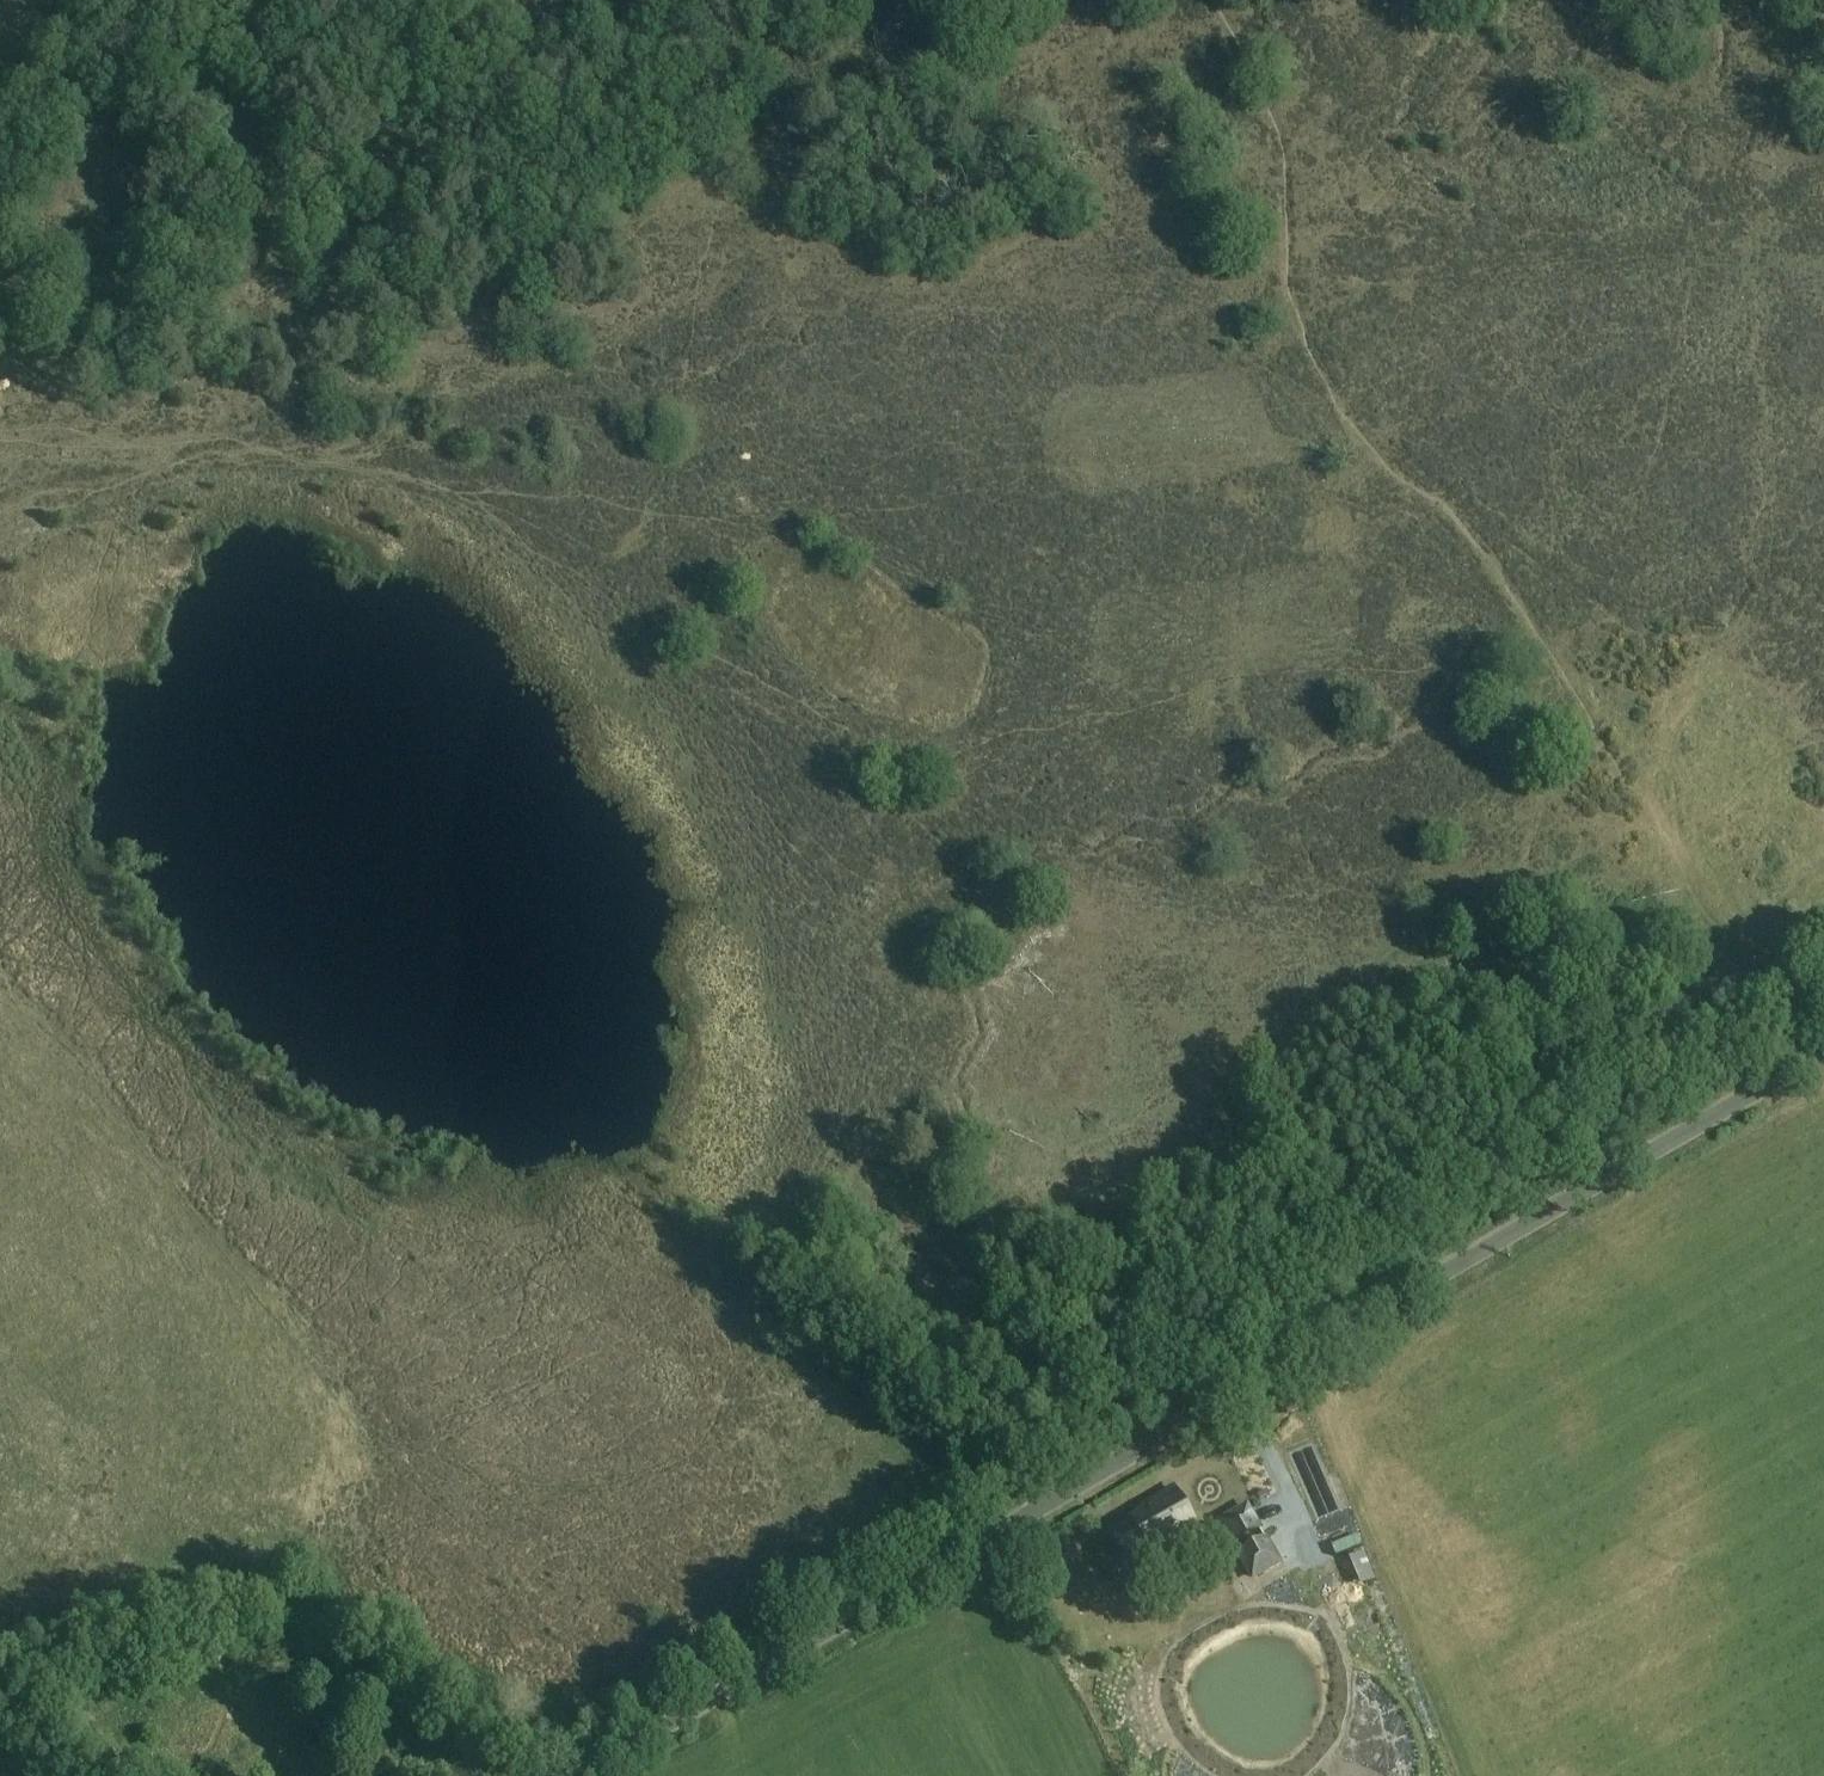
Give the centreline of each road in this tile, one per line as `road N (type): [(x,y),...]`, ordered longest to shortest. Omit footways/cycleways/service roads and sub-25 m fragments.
road 1 (unclassified): [(574,1775),(1823,1050)]

